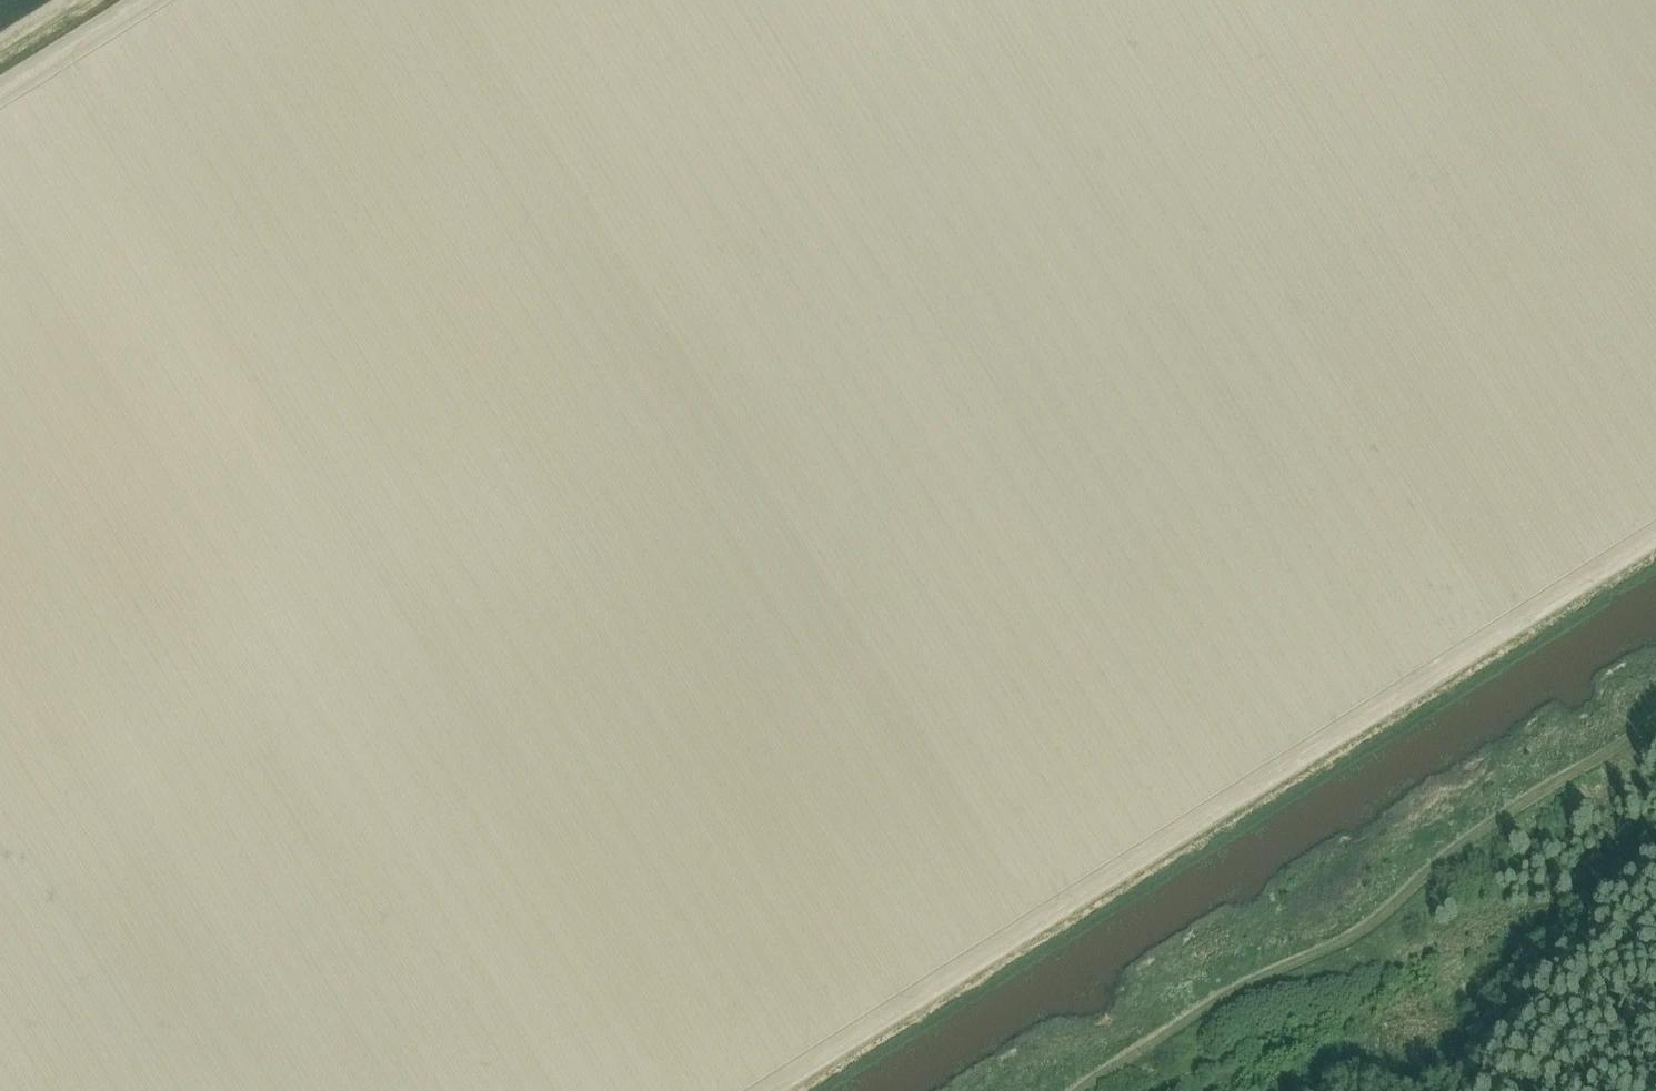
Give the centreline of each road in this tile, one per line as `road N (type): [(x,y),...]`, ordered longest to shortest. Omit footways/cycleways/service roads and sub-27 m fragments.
road 1 (track): [(1655,719),(1536,787),(1348,940),(1230,989),(1072,1090)]

